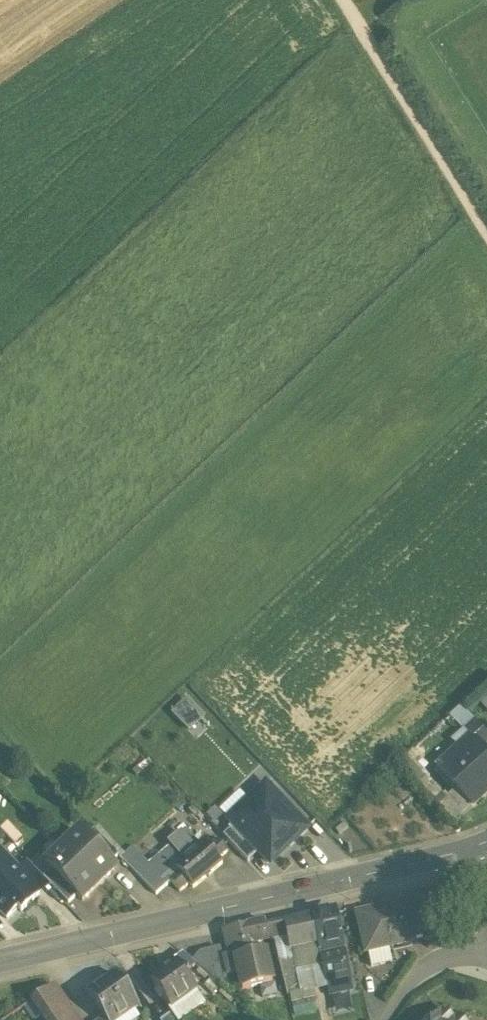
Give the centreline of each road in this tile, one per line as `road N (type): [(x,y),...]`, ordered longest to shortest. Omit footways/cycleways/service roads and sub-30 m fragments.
road 1 (secondary): [(486,844),(376,879),(0,964)]
road 2 (track): [(486,223),(343,0)]
road 3 (residential): [(486,952),(419,968),(385,1019)]

